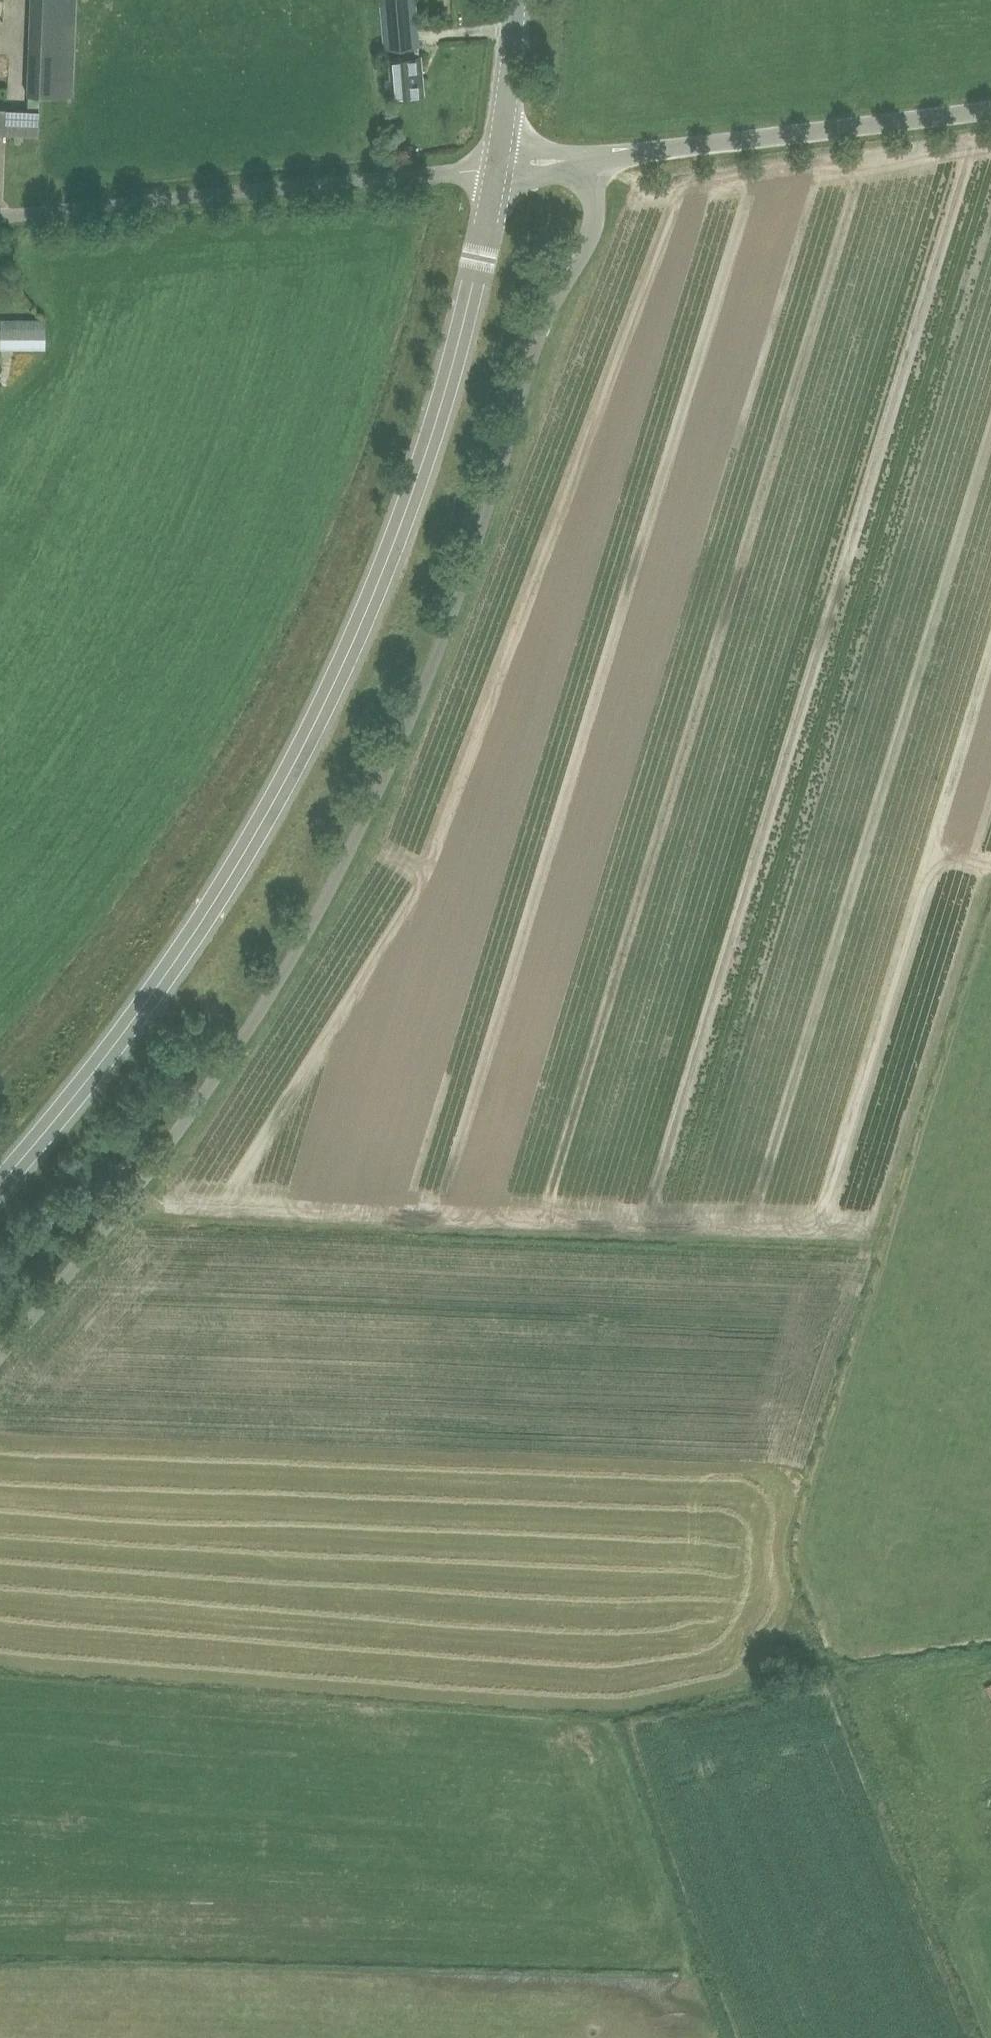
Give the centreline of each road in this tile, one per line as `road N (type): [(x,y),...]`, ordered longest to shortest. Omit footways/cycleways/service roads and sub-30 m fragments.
road 1 (unclassified): [(0,1348),(90,1248),(157,1155),(282,972),(336,874),(417,700),(534,352),(596,223),(594,157)]
road 2 (tertiary): [(0,1183),(122,1037),(186,944),(310,732),(387,562),(444,395),(496,167)]
road 3 (unclassified): [(0,218),(496,167)]
road 4 (tertiary): [(594,157),(990,110)]
road 5 (tertiary): [(496,167),(517,0)]

